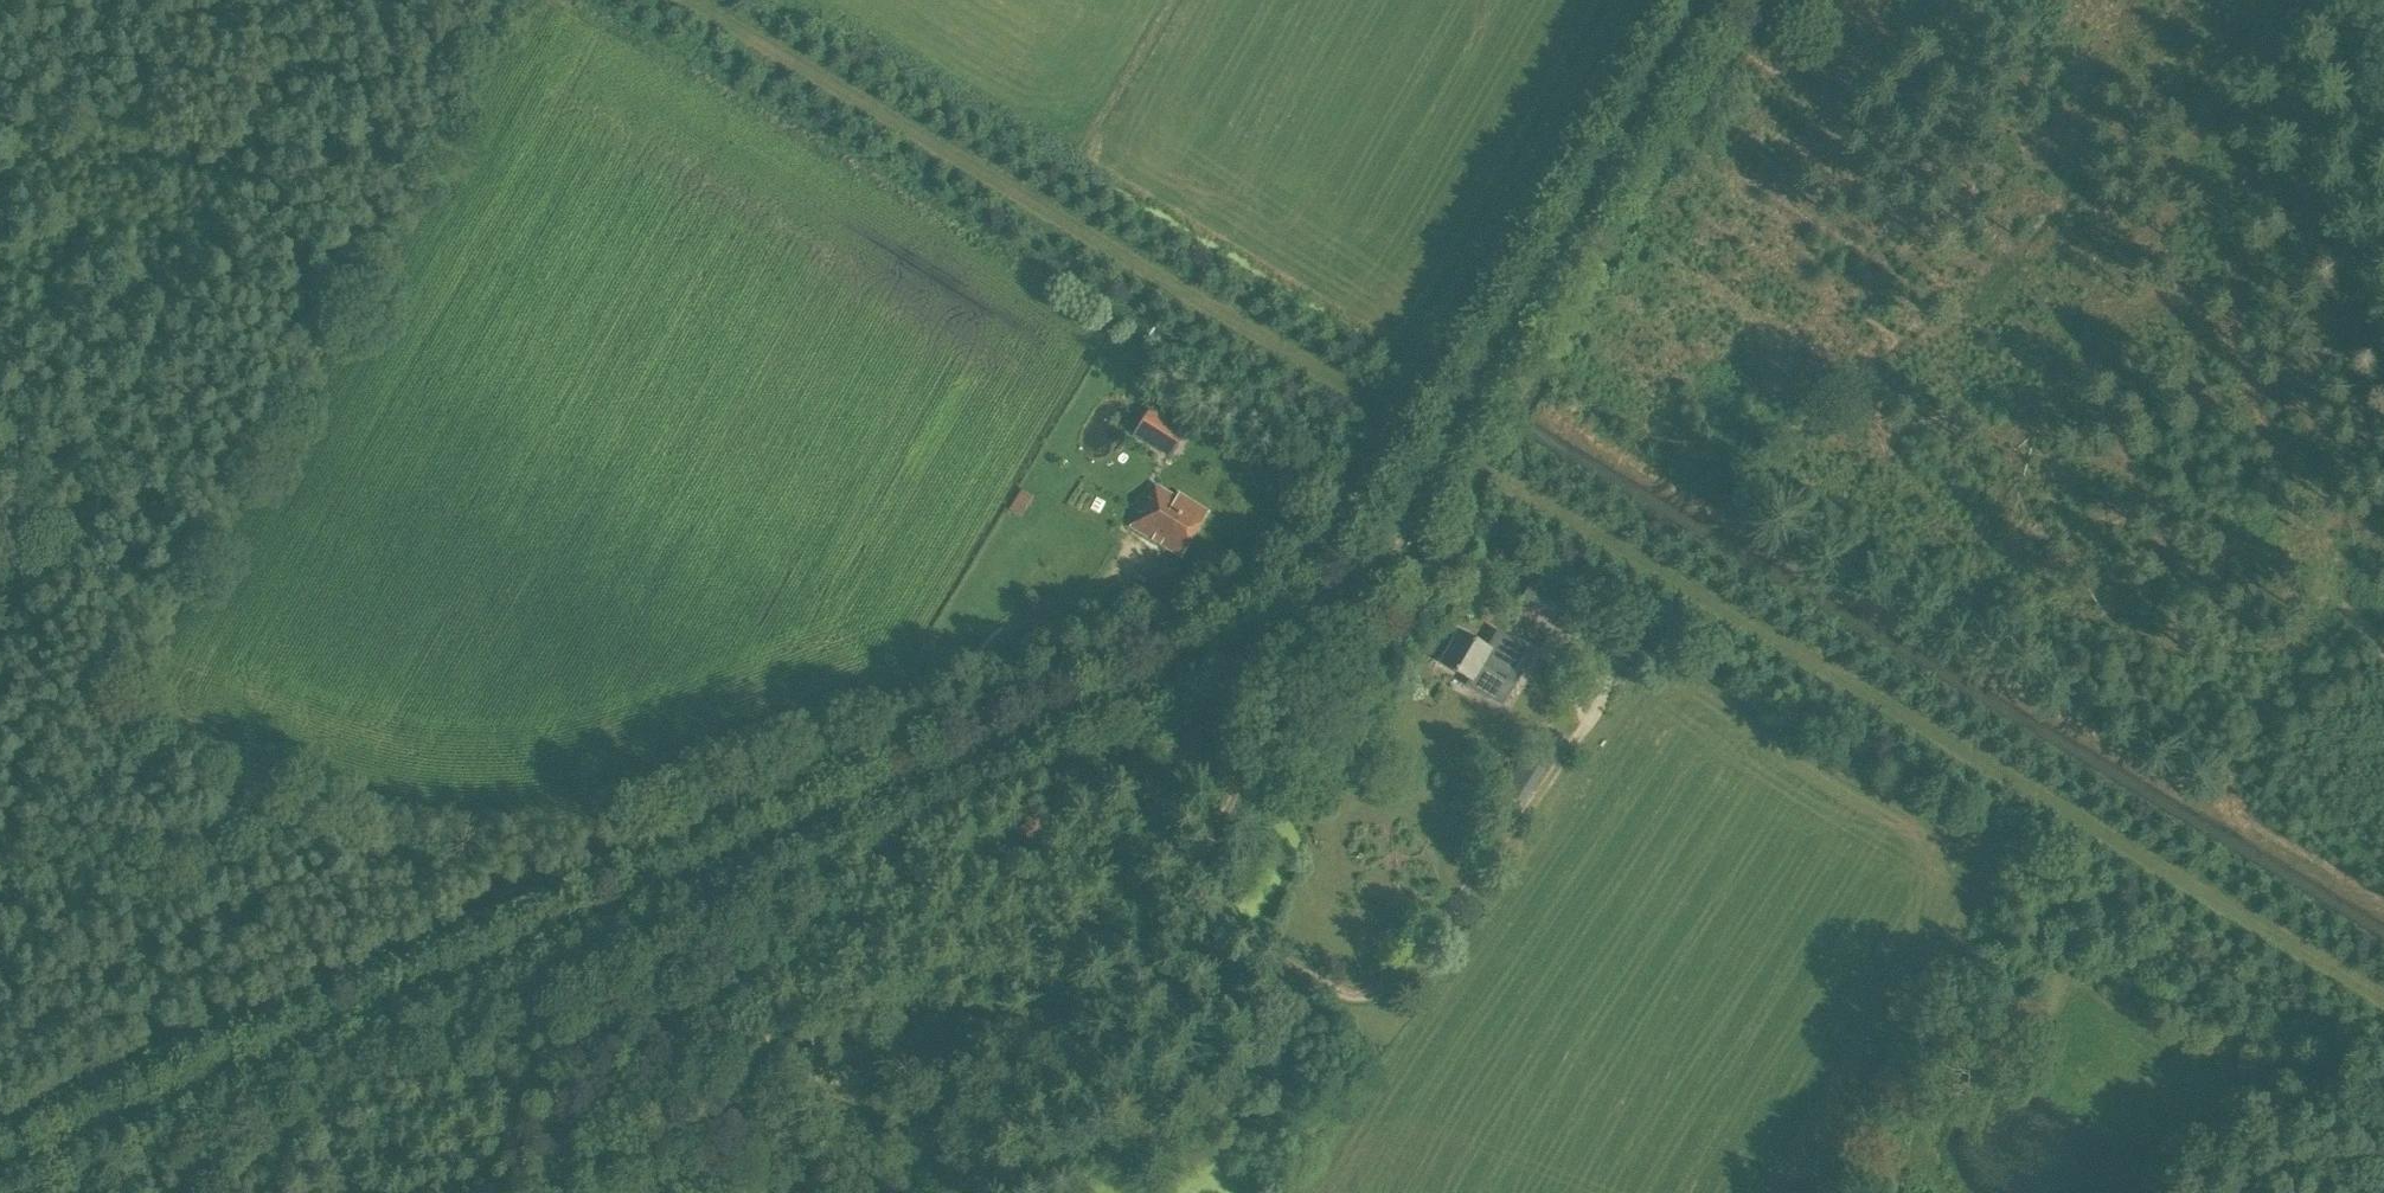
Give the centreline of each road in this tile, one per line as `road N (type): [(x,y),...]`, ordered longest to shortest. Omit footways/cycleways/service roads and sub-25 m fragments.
road 1 (tertiary): [(0,1183),(1223,668),(1301,626),(1349,590),(1439,475),(1710,0)]
road 2 (track): [(608,796),(657,907)]

